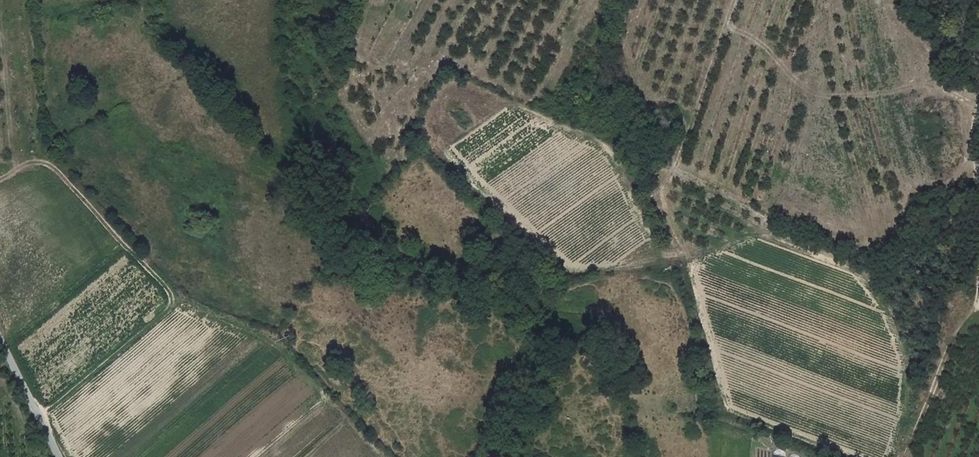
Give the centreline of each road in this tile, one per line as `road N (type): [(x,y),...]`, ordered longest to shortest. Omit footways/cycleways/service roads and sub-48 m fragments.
road 1 (unclassified): [(0,347),(57,456)]

